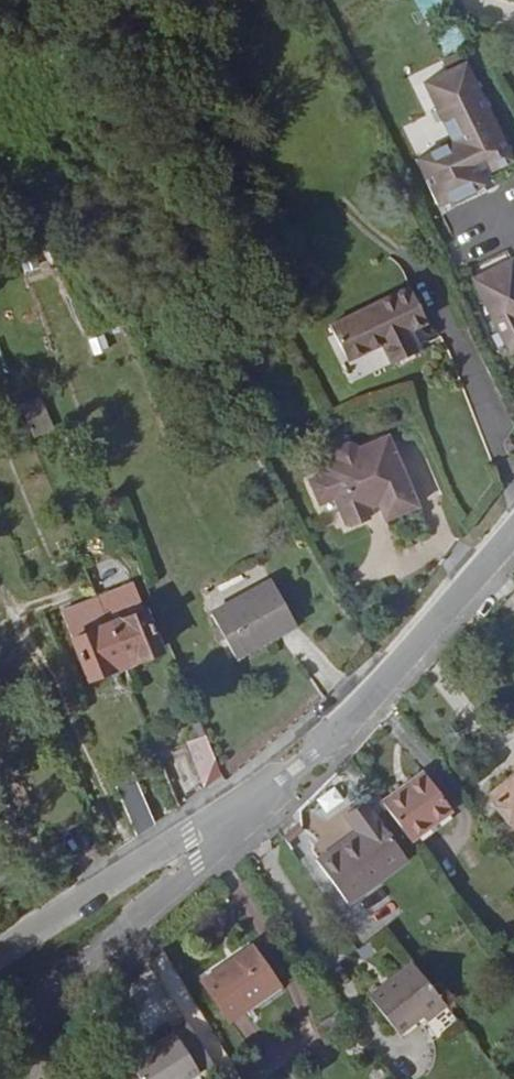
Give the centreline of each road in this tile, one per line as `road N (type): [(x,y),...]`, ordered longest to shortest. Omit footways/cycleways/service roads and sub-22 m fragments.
road 1 (tertiary): [(246,814),(274,795),(513,535)]
road 2 (tertiary): [(18,1078),(43,1003),(246,814)]
road 3 (tertiary): [(246,814),(190,835),(0,946)]

